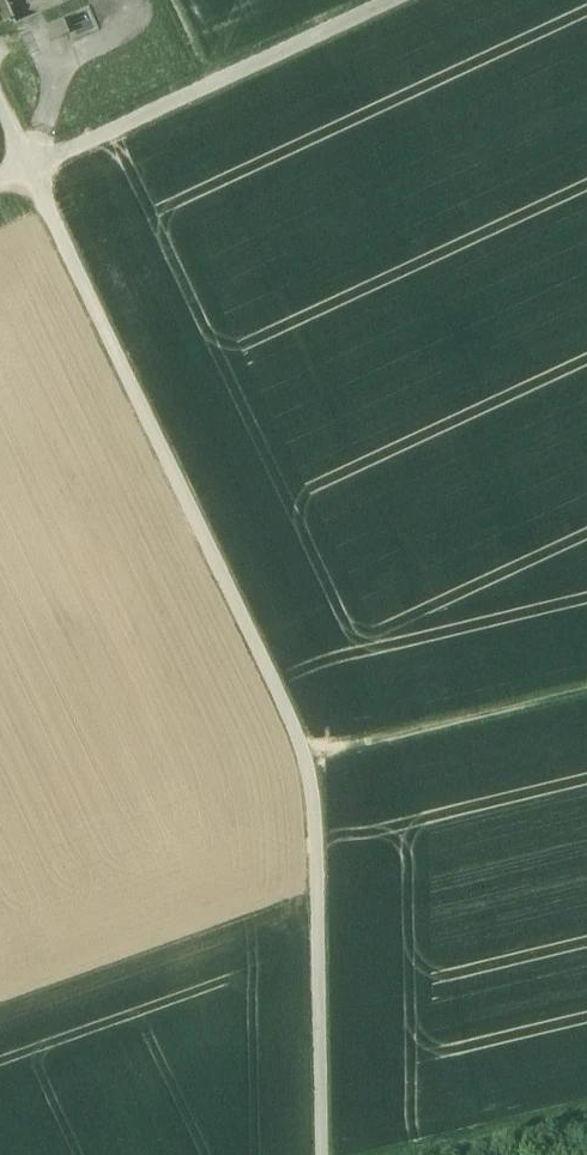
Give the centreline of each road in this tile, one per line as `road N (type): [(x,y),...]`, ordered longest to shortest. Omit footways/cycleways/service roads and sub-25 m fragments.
road 1 (track): [(321,1154),(310,757),(0,99)]
road 2 (track): [(392,0),(0,182)]
road 3 (track): [(586,689),(310,757)]

